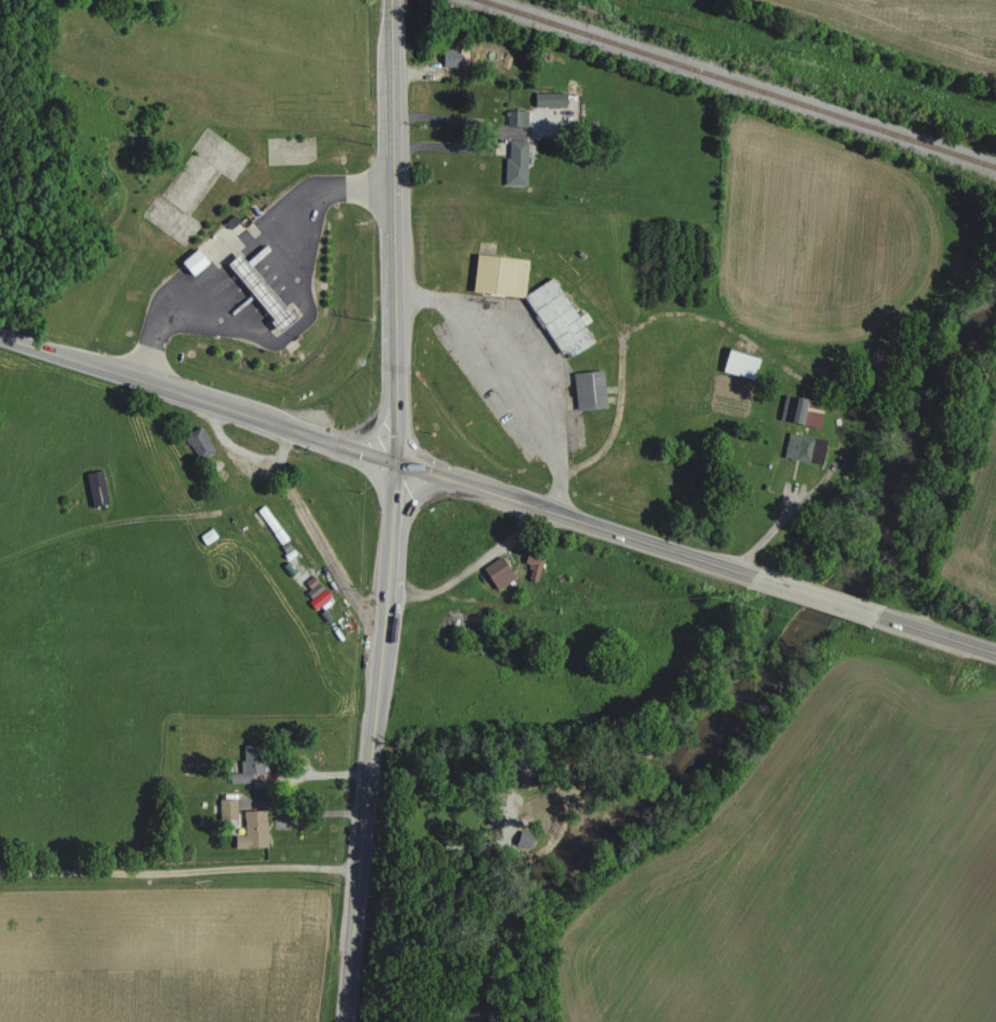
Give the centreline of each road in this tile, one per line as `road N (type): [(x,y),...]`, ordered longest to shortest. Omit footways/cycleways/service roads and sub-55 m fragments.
road 1 (primary): [(344,1021),(396,461),(393,0)]
road 2 (primary): [(757,576),(0,335)]
road 3 (primary): [(880,615),(757,576)]
road 4 (primary): [(995,652),(880,615)]

